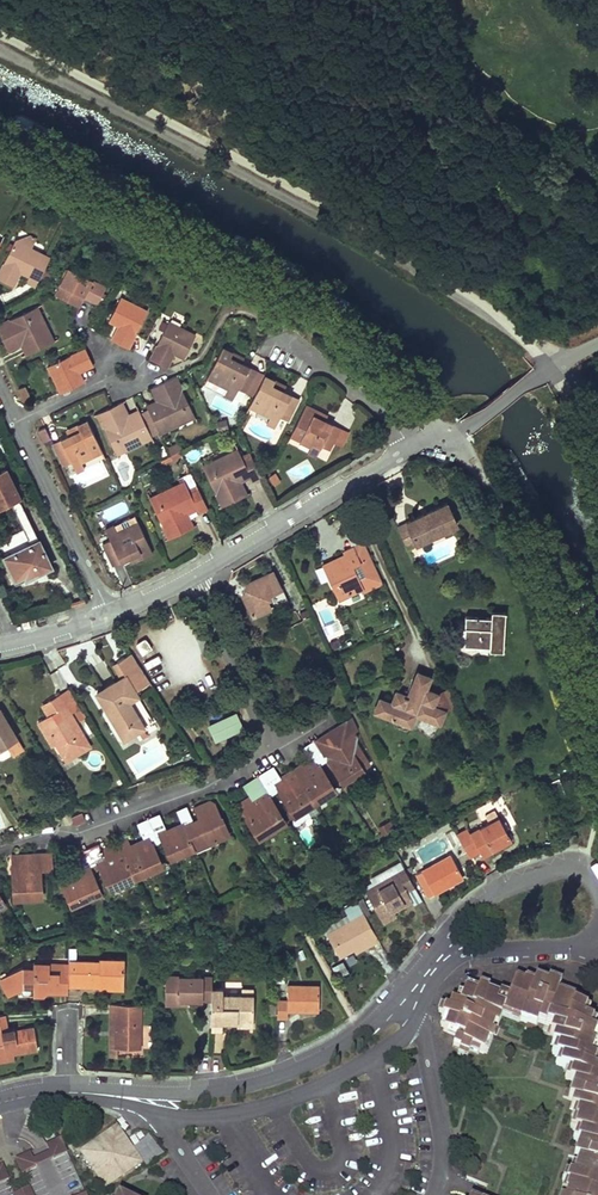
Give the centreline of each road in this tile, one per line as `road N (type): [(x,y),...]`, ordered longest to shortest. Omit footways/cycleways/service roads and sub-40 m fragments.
road 1 (track): [(0,32),(334,209),(492,309),(561,364)]
road 2 (residential): [(597,880),(580,865),(561,867),(497,892),(381,1014),(319,1058),(212,1092),(95,1095)]
road 3 (residential): [(95,1095),(185,1116),(283,1099),(380,1054),(413,1024),(438,976),(465,955),(575,949),(597,939)]
road 4 (track): [(0,147),(244,274),(357,345),(445,434)]
road 5 (residential): [(273,749),(78,831),(50,827),(0,844)]
road 6 (residential): [(191,572),(411,448)]
road 7 (residential): [(17,417),(108,610)]
road 8 (residential): [(274,326),(387,410),(411,448)]
road 9 (residential): [(411,448),(468,425),(561,364)]
road 10 (residential): [(219,633),(273,749)]
road 11 (residential): [(17,417),(131,367)]

